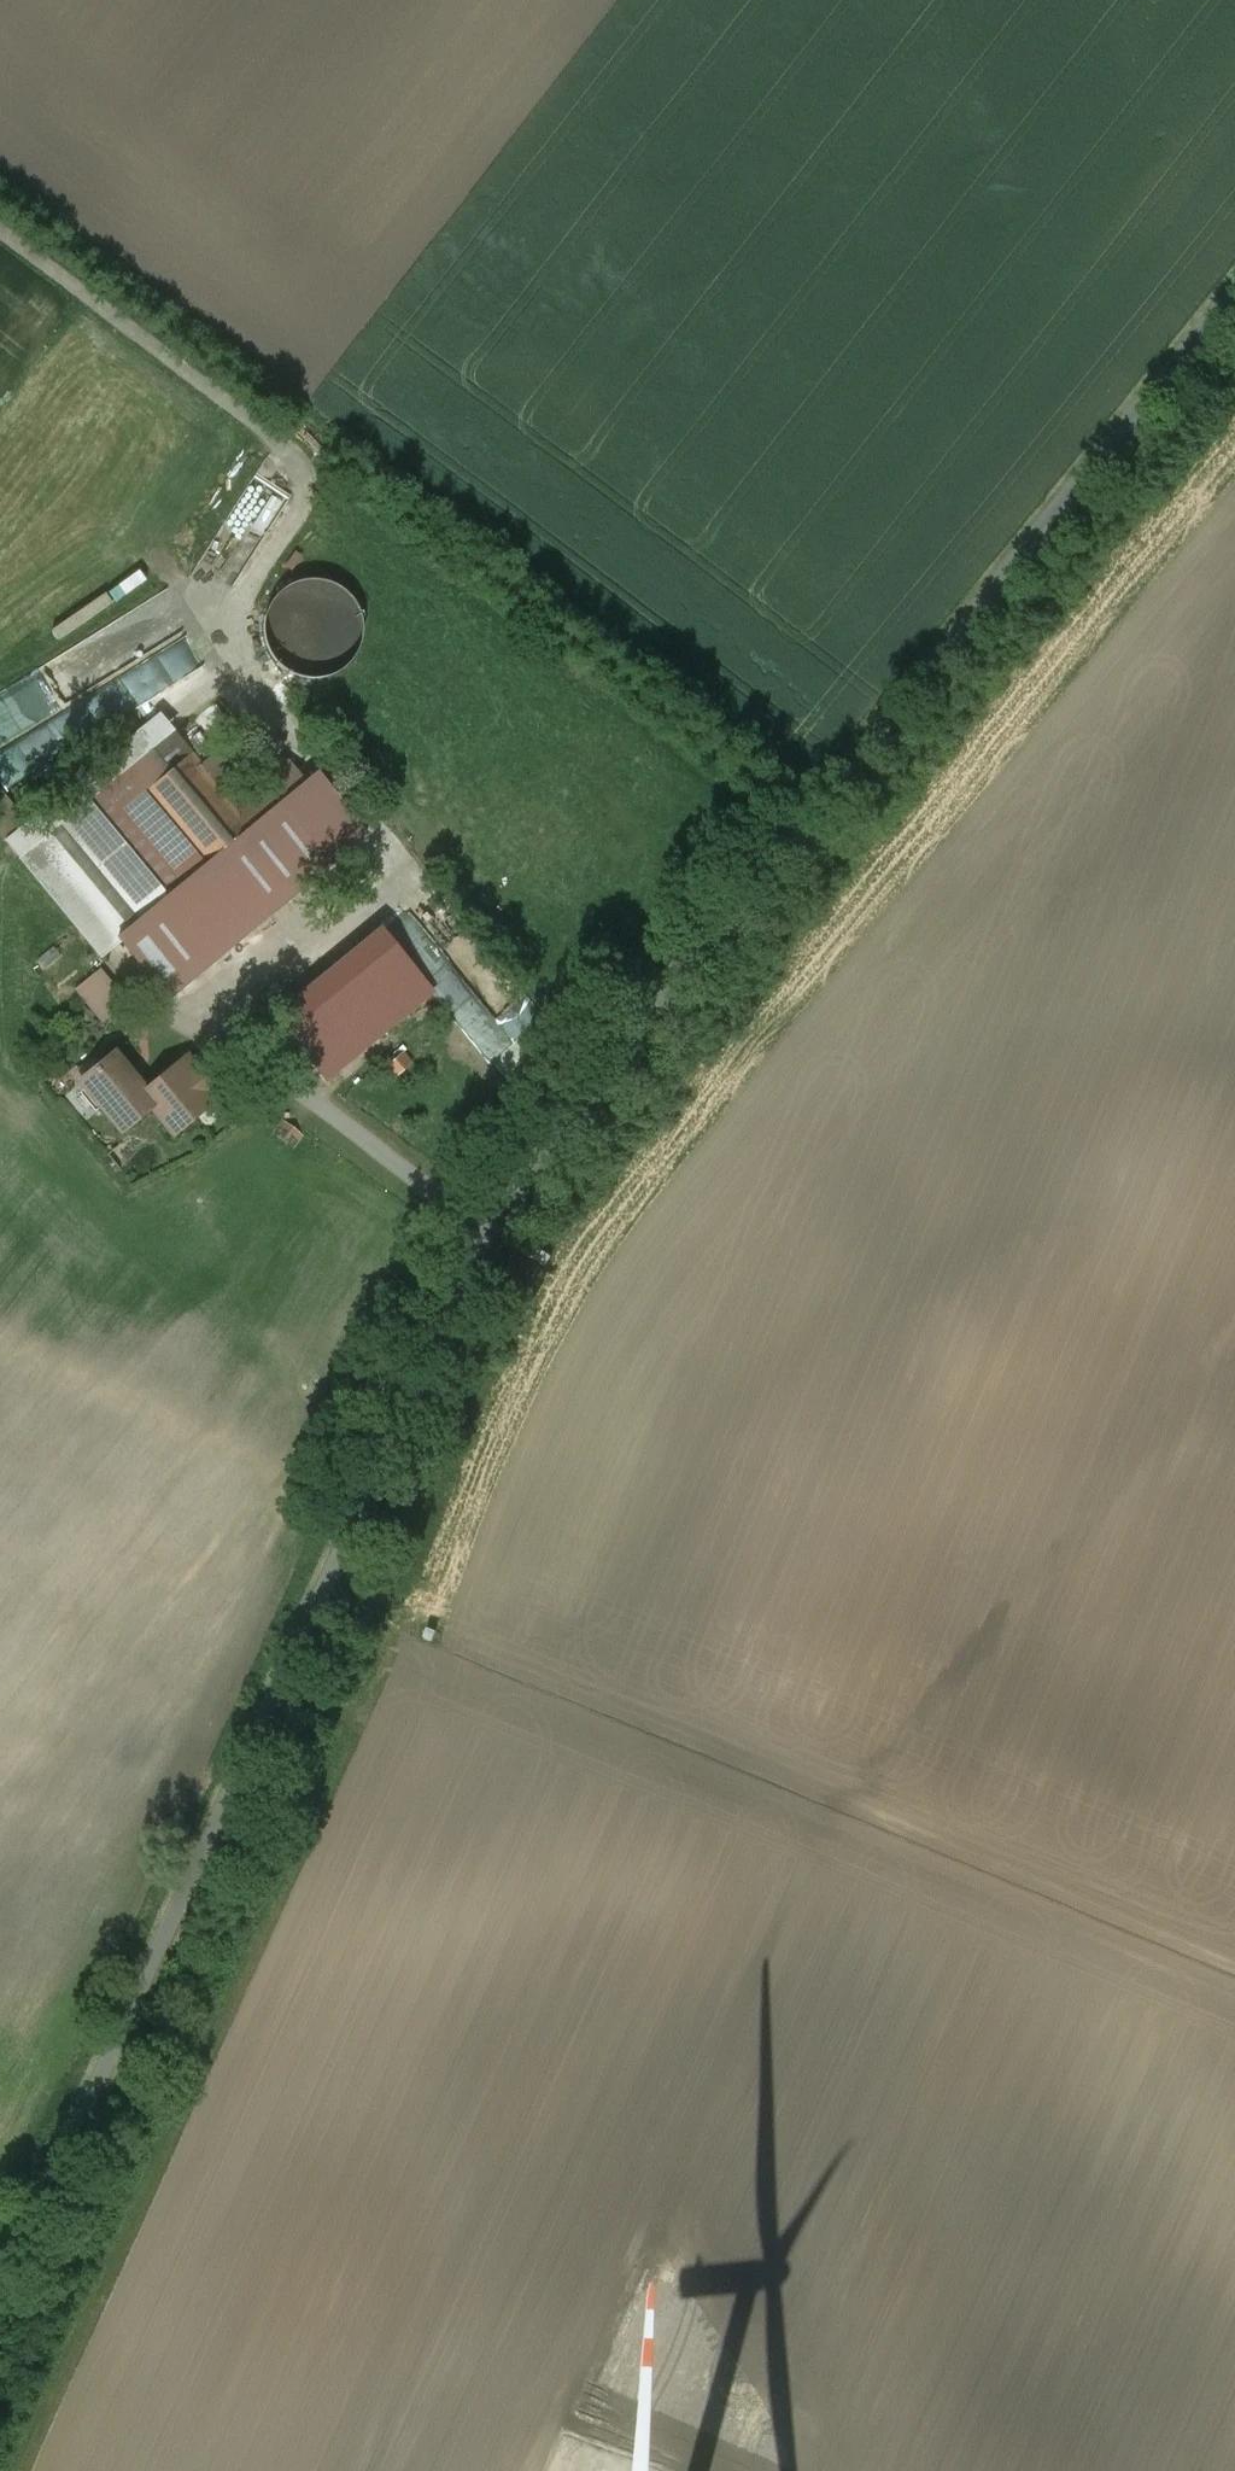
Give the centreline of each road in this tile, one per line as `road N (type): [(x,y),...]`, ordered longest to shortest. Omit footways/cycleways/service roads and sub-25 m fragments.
road 1 (unclassified): [(1234,281),(495,1211),(458,1274),(0,2291)]
road 2 (track): [(0,228),(284,445),(312,476),(299,513),(245,601),(246,631),(278,689),(368,802)]

